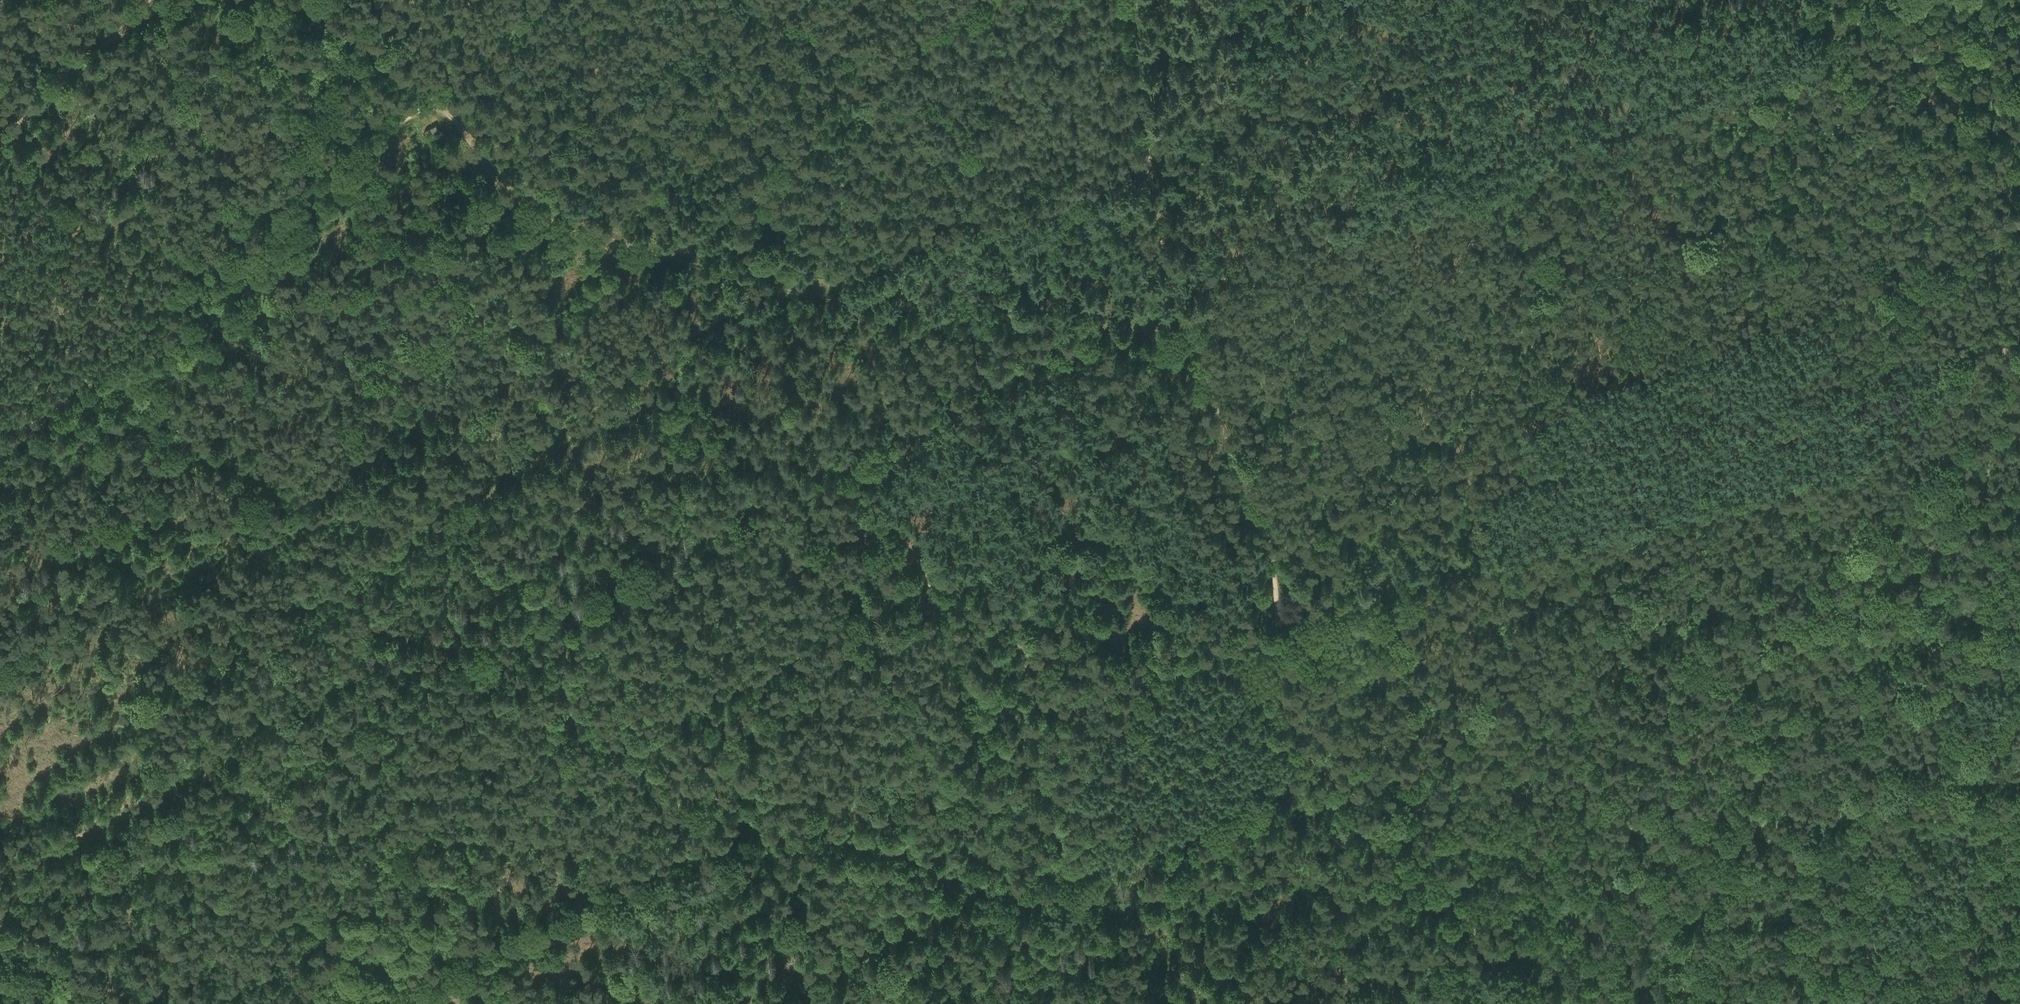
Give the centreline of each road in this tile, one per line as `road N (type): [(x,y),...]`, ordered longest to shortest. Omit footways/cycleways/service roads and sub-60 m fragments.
road 1 (track): [(1678,1003),(1692,896),(1750,765),(1859,611),(1945,545),(1977,501),(2005,340),(1988,279),(2010,199),(2002,161),(1919,68),(1898,28),(1825,16),(1822,0)]
road 2 (track): [(1191,333),(928,307),(713,269),(592,236),(551,221),(510,193),(431,102)]
road 3 (track): [(1191,333),(1269,549),(1294,735),(1311,759),(1440,872),(1515,1003)]
road 4 (track): [(431,102),(340,161),(0,442)]
road 5 (track): [(1231,0),(1143,46),(1161,239),(1191,333)]
road 6 (track): [(431,102),(308,0)]
road 7 (track): [(139,1003),(0,946)]
road 8 (track): [(540,0),(431,102)]

